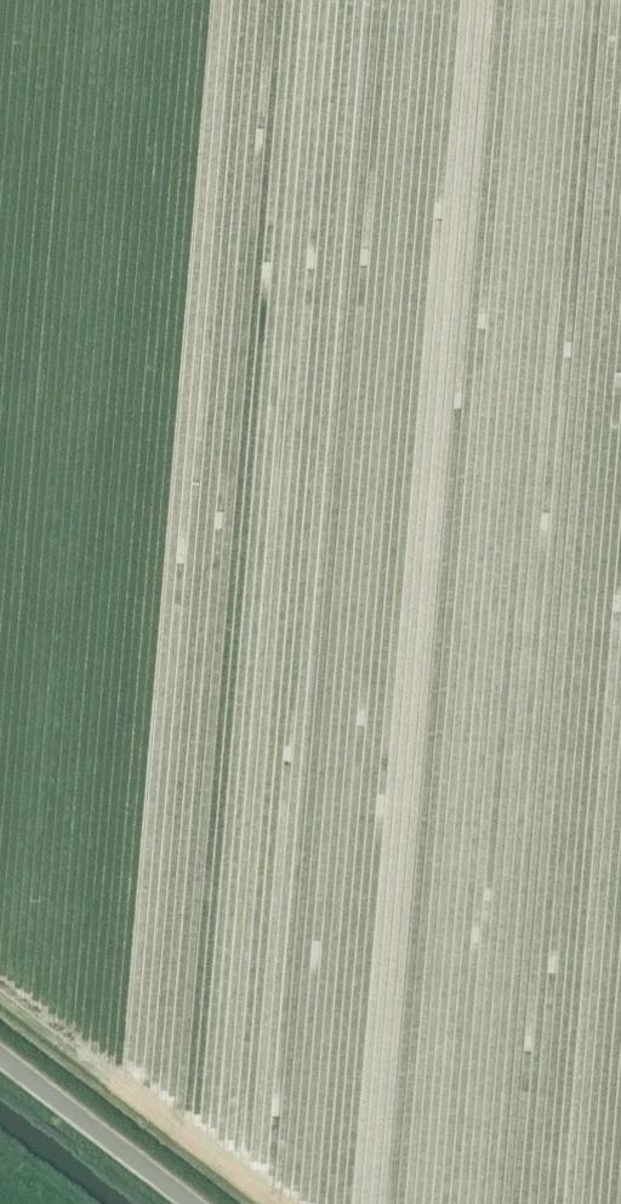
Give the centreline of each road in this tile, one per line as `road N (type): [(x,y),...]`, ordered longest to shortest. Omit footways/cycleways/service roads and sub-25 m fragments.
road 1 (unclassified): [(193,1203),(0,1056)]

